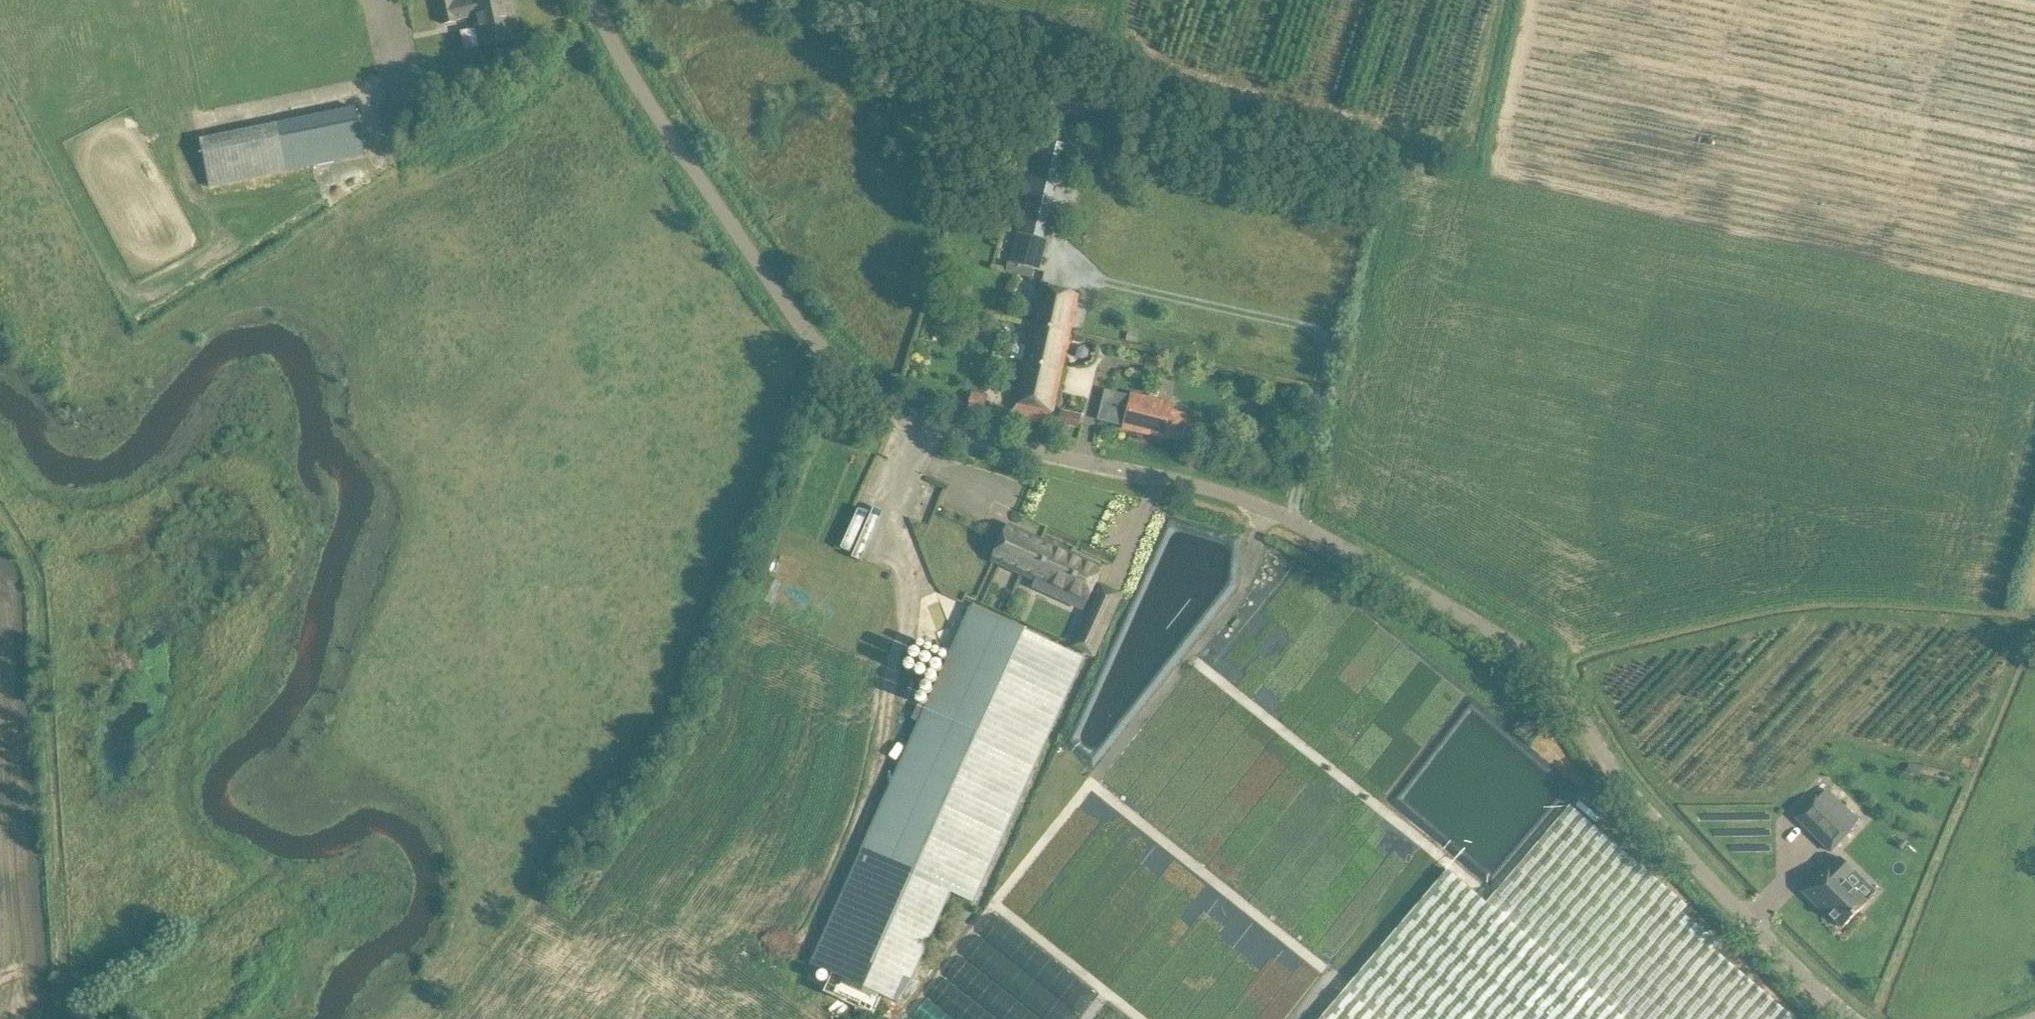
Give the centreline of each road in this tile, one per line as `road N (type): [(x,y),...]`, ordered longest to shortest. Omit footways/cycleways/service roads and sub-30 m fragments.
road 1 (unclassified): [(1851,1018),(1630,792),(1547,668),(1520,647),(1239,496),(968,436),(905,413),(851,376),(801,324),(632,75),(596,0)]

